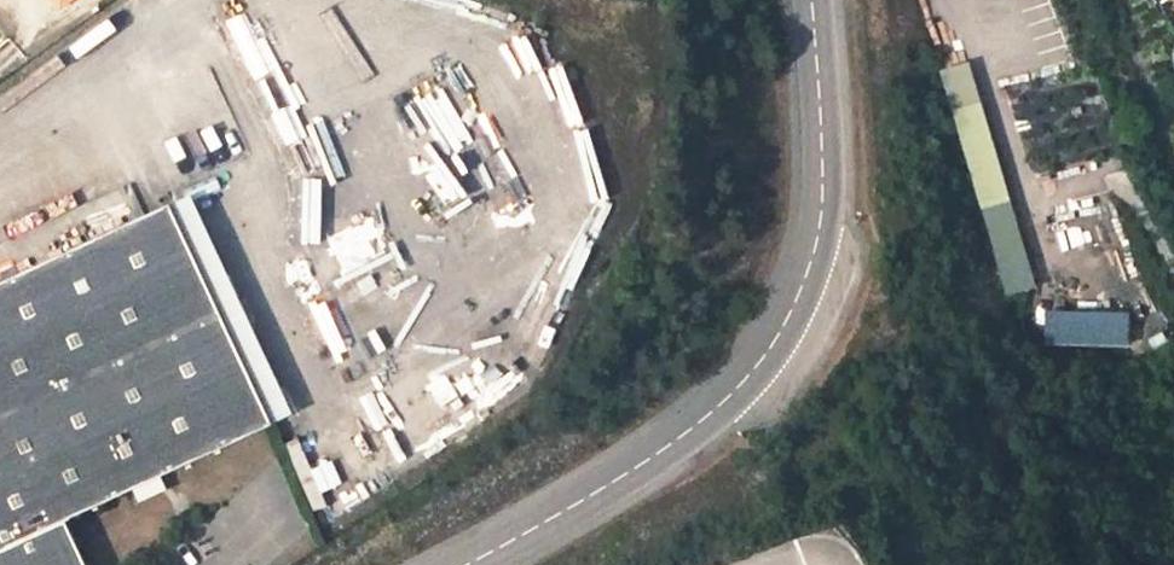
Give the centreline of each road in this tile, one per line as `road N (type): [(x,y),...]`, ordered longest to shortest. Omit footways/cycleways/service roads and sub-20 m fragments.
road 1 (unclassified): [(811,0),(821,145),(802,265),(748,367),(656,449),(450,564)]

